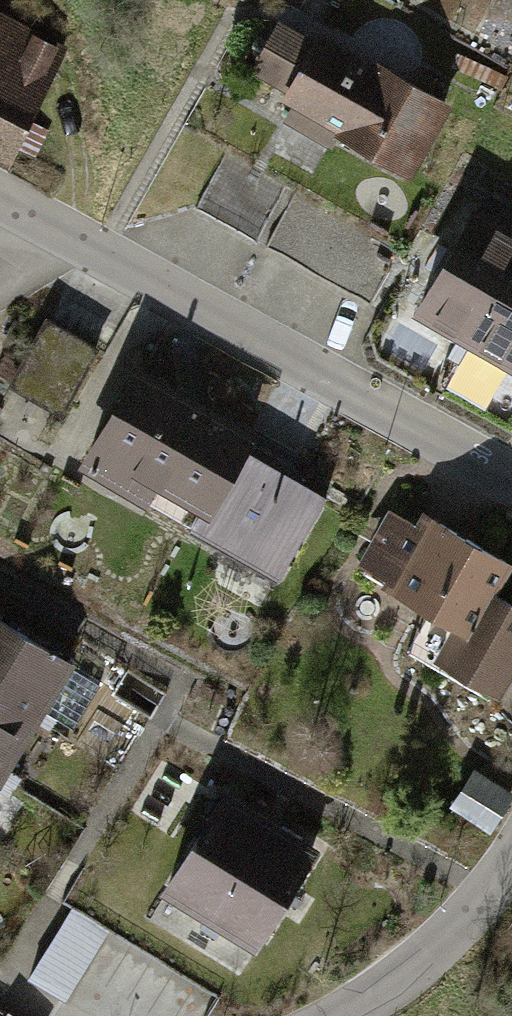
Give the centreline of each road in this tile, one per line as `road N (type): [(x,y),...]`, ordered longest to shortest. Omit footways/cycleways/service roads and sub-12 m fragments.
road 1 (residential): [(511,483),(0,205)]
road 2 (residential): [(347,1015),(396,992),(484,902),(511,859)]

